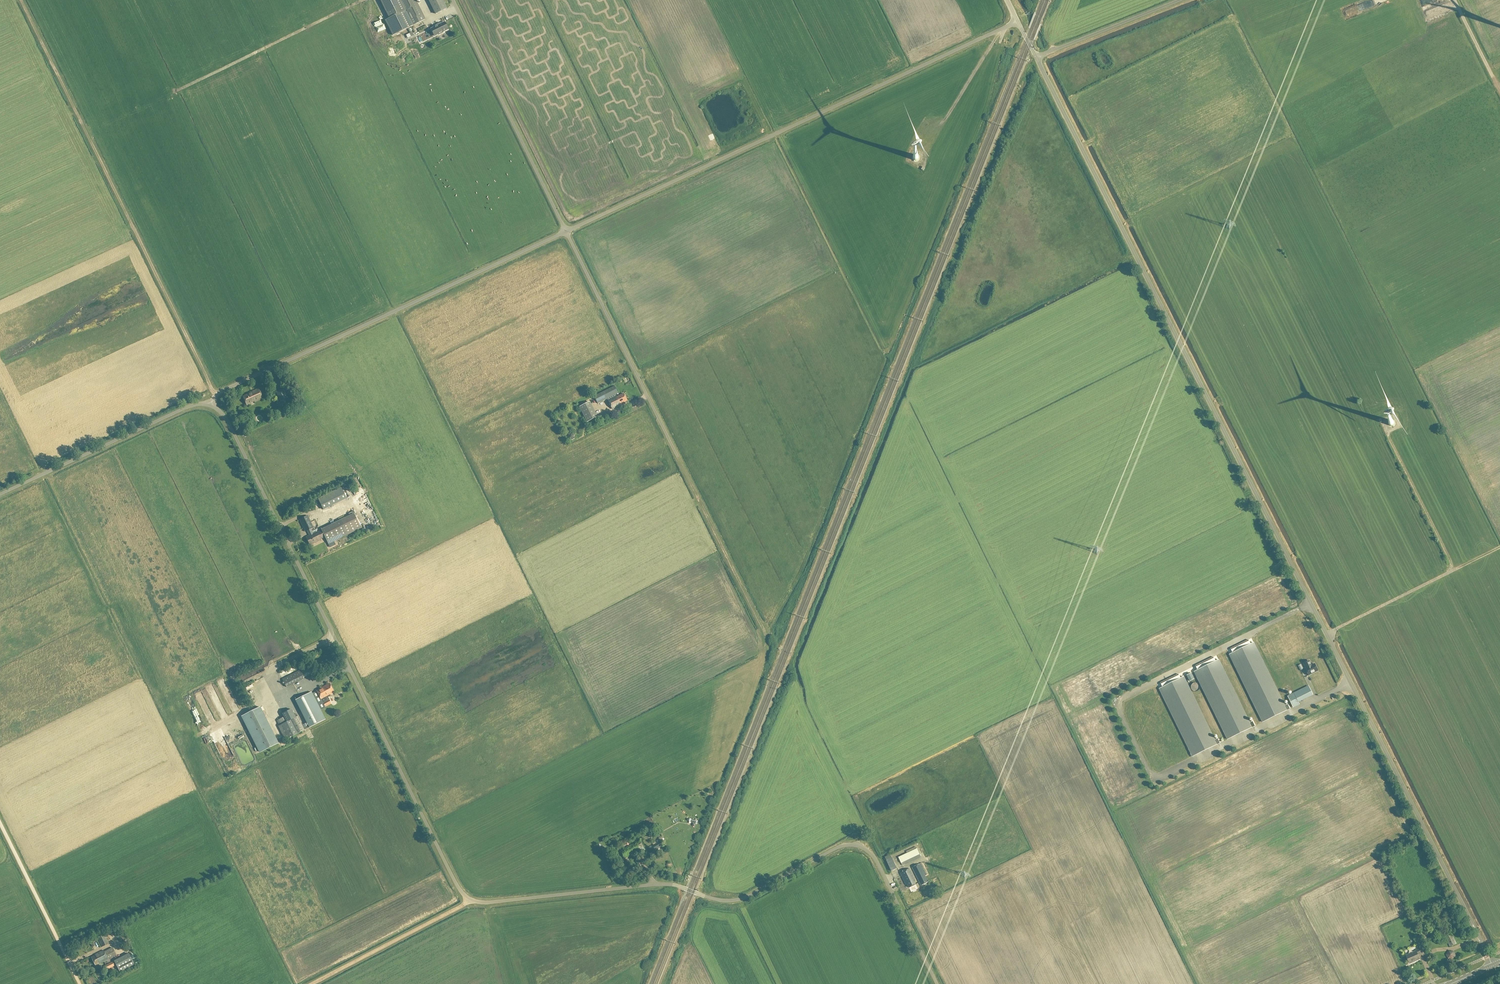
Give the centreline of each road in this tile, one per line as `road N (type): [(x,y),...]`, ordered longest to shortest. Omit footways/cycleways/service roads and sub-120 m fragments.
road 1 (unclassified): [(937,983),(879,866),(856,845),(734,901),(665,884),(484,903),(463,896),(226,421),(211,406)]
road 2 (unclassified): [(1492,966),(1035,57)]
road 3 (unclassified): [(1018,22),(566,232)]
road 4 (track): [(216,395),(20,0)]
road 5 (unclassified): [(566,232),(225,390),(211,406)]
road 6 (unclassified): [(566,232),(454,0)]
road 7 (unclassified): [(677,457),(566,232)]
road 8 (unclassified): [(0,494),(194,405),(211,406)]
road 9 (track): [(764,633),(677,457)]
road 10 (track): [(310,983),(469,901)]
road 11 (track): [(78,983),(0,827)]
road 12 (unclassified): [(1035,57),(1179,0)]

